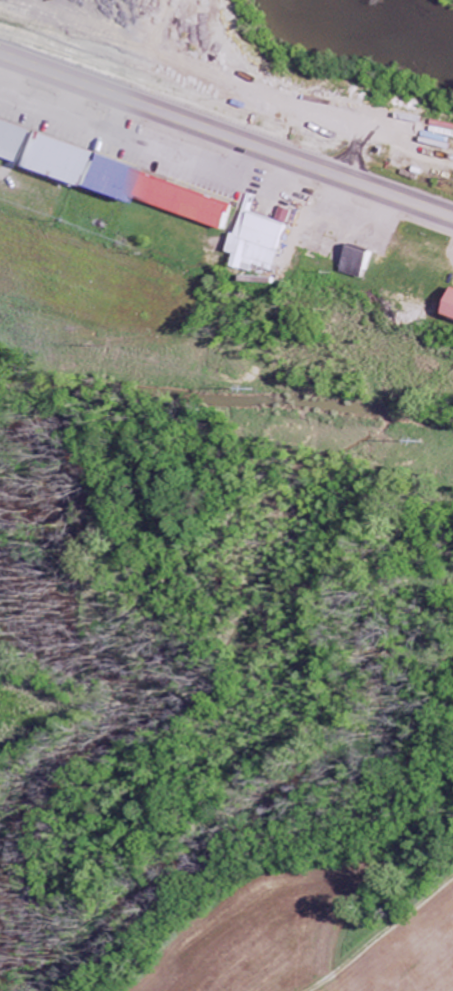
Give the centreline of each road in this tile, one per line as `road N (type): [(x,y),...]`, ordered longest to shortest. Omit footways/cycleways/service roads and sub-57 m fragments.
road 1 (primary): [(452,216),(0,53)]

